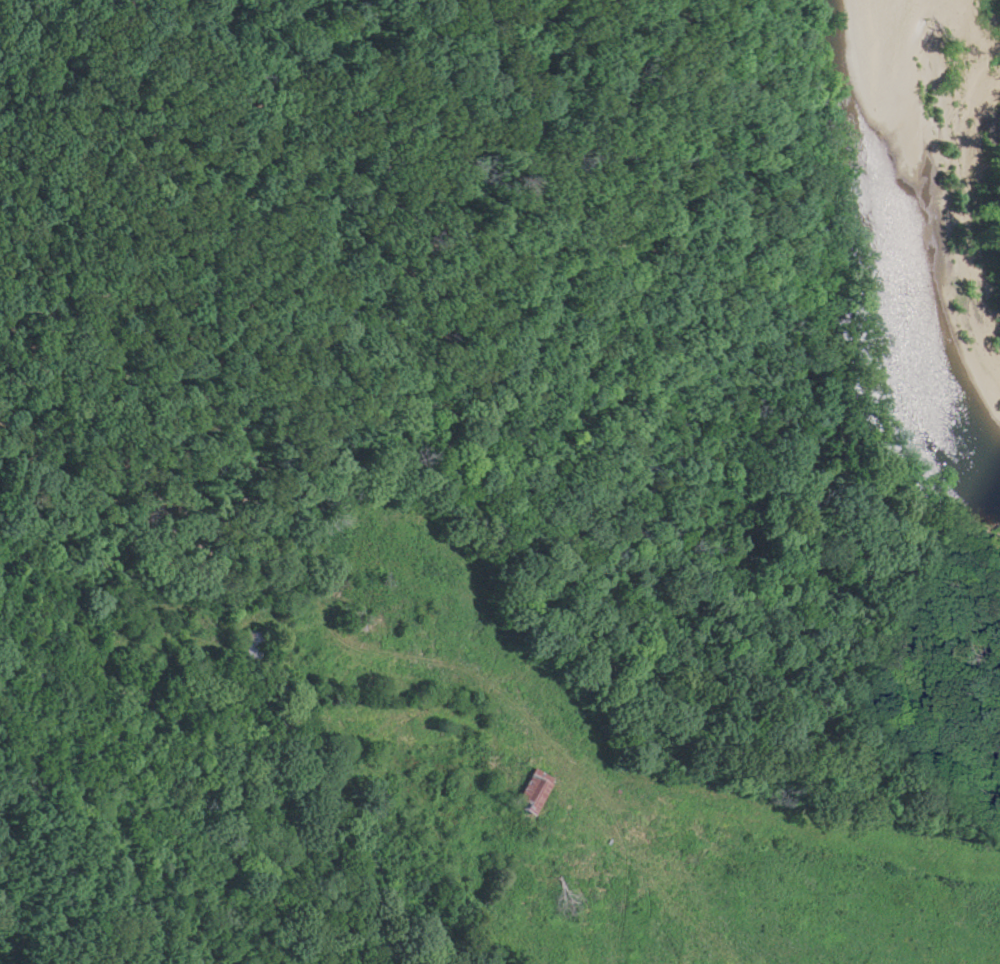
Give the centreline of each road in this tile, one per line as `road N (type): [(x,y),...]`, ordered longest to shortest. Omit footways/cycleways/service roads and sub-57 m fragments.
road 1 (residential): [(0,506),(308,561)]

